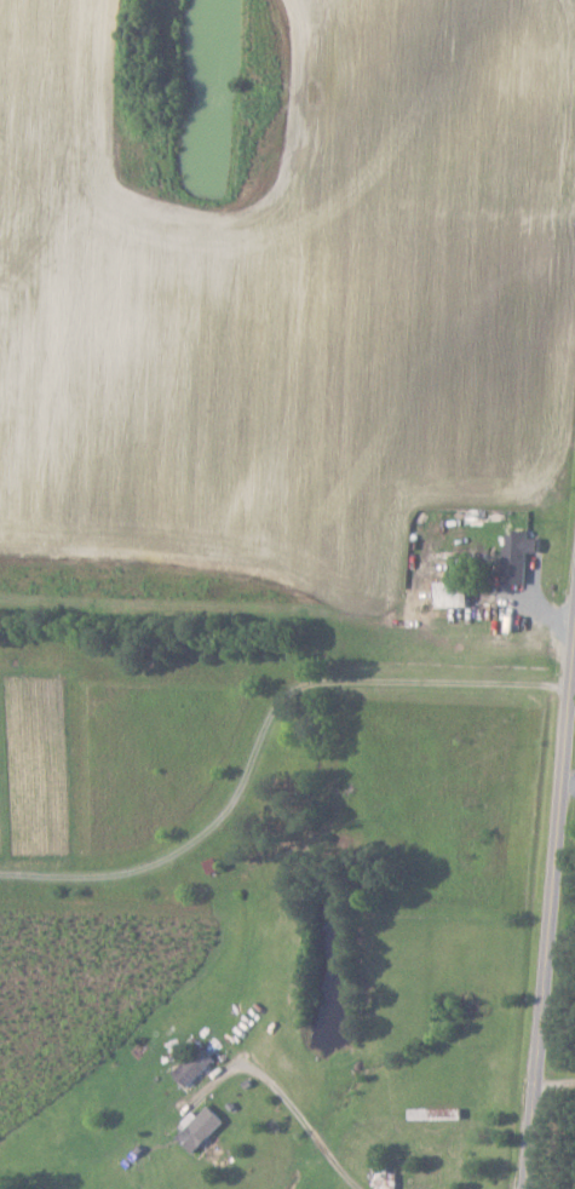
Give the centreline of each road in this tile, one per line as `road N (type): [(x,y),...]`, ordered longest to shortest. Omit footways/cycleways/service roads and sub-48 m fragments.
road 1 (residential): [(535,1188),(574,721)]

